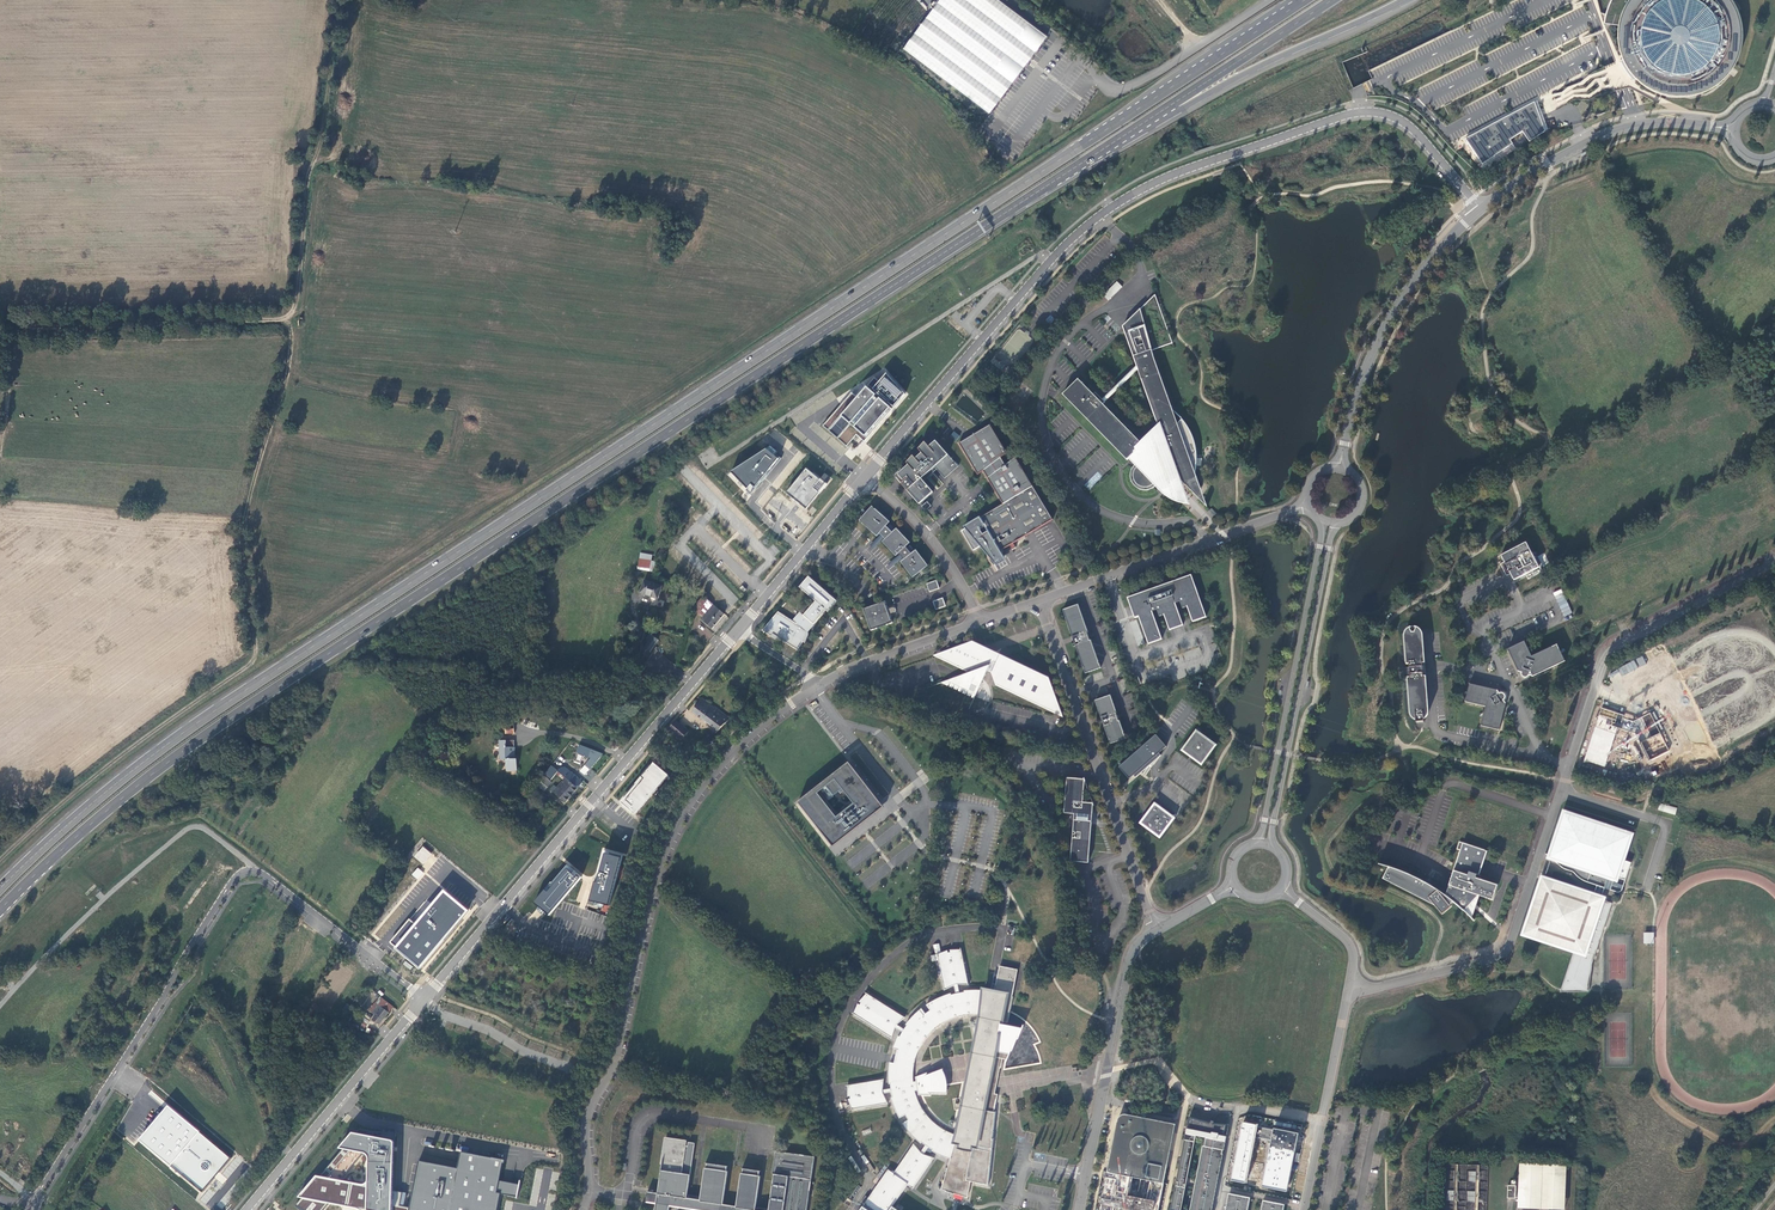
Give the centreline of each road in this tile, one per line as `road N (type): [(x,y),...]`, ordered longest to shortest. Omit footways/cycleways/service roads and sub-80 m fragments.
road 1 (trunk): [(1075,150),(218,709),(109,791),(0,892)]
road 2 (trunk): [(0,912),(118,803),(227,721),(1056,180)]
road 3 (unclassified): [(866,476),(1062,251),(1165,179),(1375,113),(1413,130),(1484,209)]
road 4 (track): [(0,862),(48,815),(255,660),(243,536),(292,321)]
road 5 (unclassified): [(1350,986),(1376,988),(1504,951),(1605,657),(1774,561)]
road 6 (residential): [(32,1209),(236,878),(261,875),(423,1000)]
road 7 (tertiary): [(816,687),(747,738),(705,782),(665,854),(616,1062),(587,1119),(583,1209)]
road 8 (unclassified): [(423,1000),(738,628)]
road 9 (trunk): [(1056,180),(1233,81),(1404,0)]
road 10 (unclassified): [(1038,601),(1155,932)]
road 11 (tertiary): [(1276,849),(1274,822),(1331,539),(1341,523)]
road 12 (tertiary): [(1317,518),(1320,547),(1255,843)]
road 13 (trunk): [(1056,180),(1333,0)]
road 14 (track): [(292,321),(309,165),(333,81),(338,0)]
road 15 (tertiary): [(1484,209),(1396,308),(1361,386),(1340,467)]
road 16 (track): [(292,321),(0,330)]
road 17 (tertiary): [(1080,1209),(1128,969),(1155,932)]
road 18 (tertiary): [(1309,506),(1038,601)]
road 19 (trunk): [(1306,0),(1075,150)]
road 20 (unclassified): [(245,1209),(423,1000)]
road 21 (tertiary): [(1733,129),(1655,124),(1607,134),(1484,209)]
road 22 (trunk): [(1291,0),(1075,150)]
road 23 (tertiary): [(1305,1209),(1350,986)]
road 24 (residential): [(1165,1209),(1187,1096),(1157,1062),(1113,1070)]
road 25 (unclassified): [(738,628),(866,476)]
road 26 (unclassified): [(1268,0),(1128,88),(1098,80)]
road 27 (unclassified): [(866,476),(942,554),(976,623)]
road 28 (tertiary): [(976,623),(816,687)]
road 29 (tertiary): [(1350,986),(1350,945),(1281,890)]

